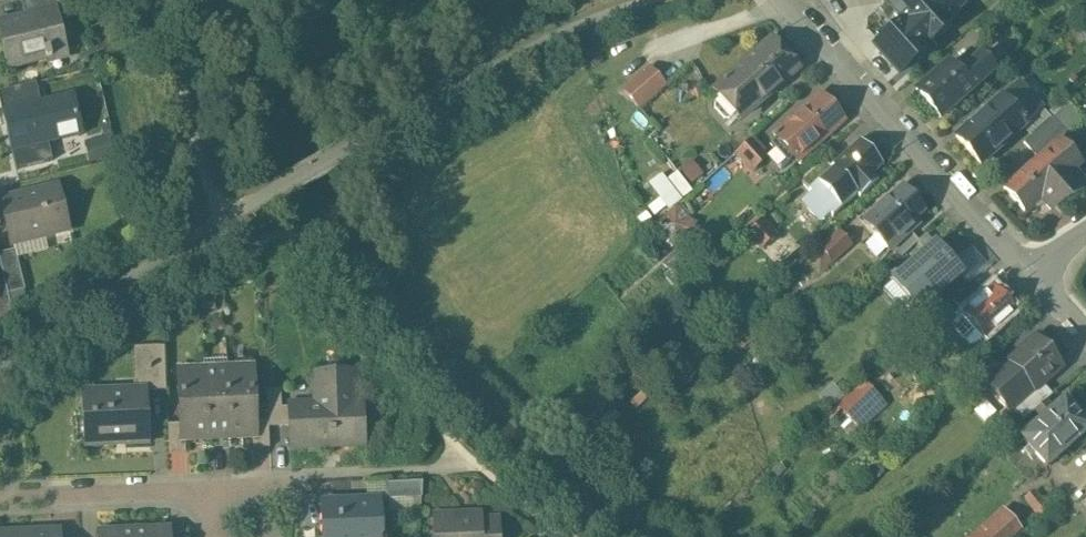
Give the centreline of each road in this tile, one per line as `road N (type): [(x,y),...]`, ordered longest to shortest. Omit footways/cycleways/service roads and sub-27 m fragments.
road 1 (residential): [(1036,276),(783,0)]
road 2 (residential): [(0,499),(209,493),(213,536)]

